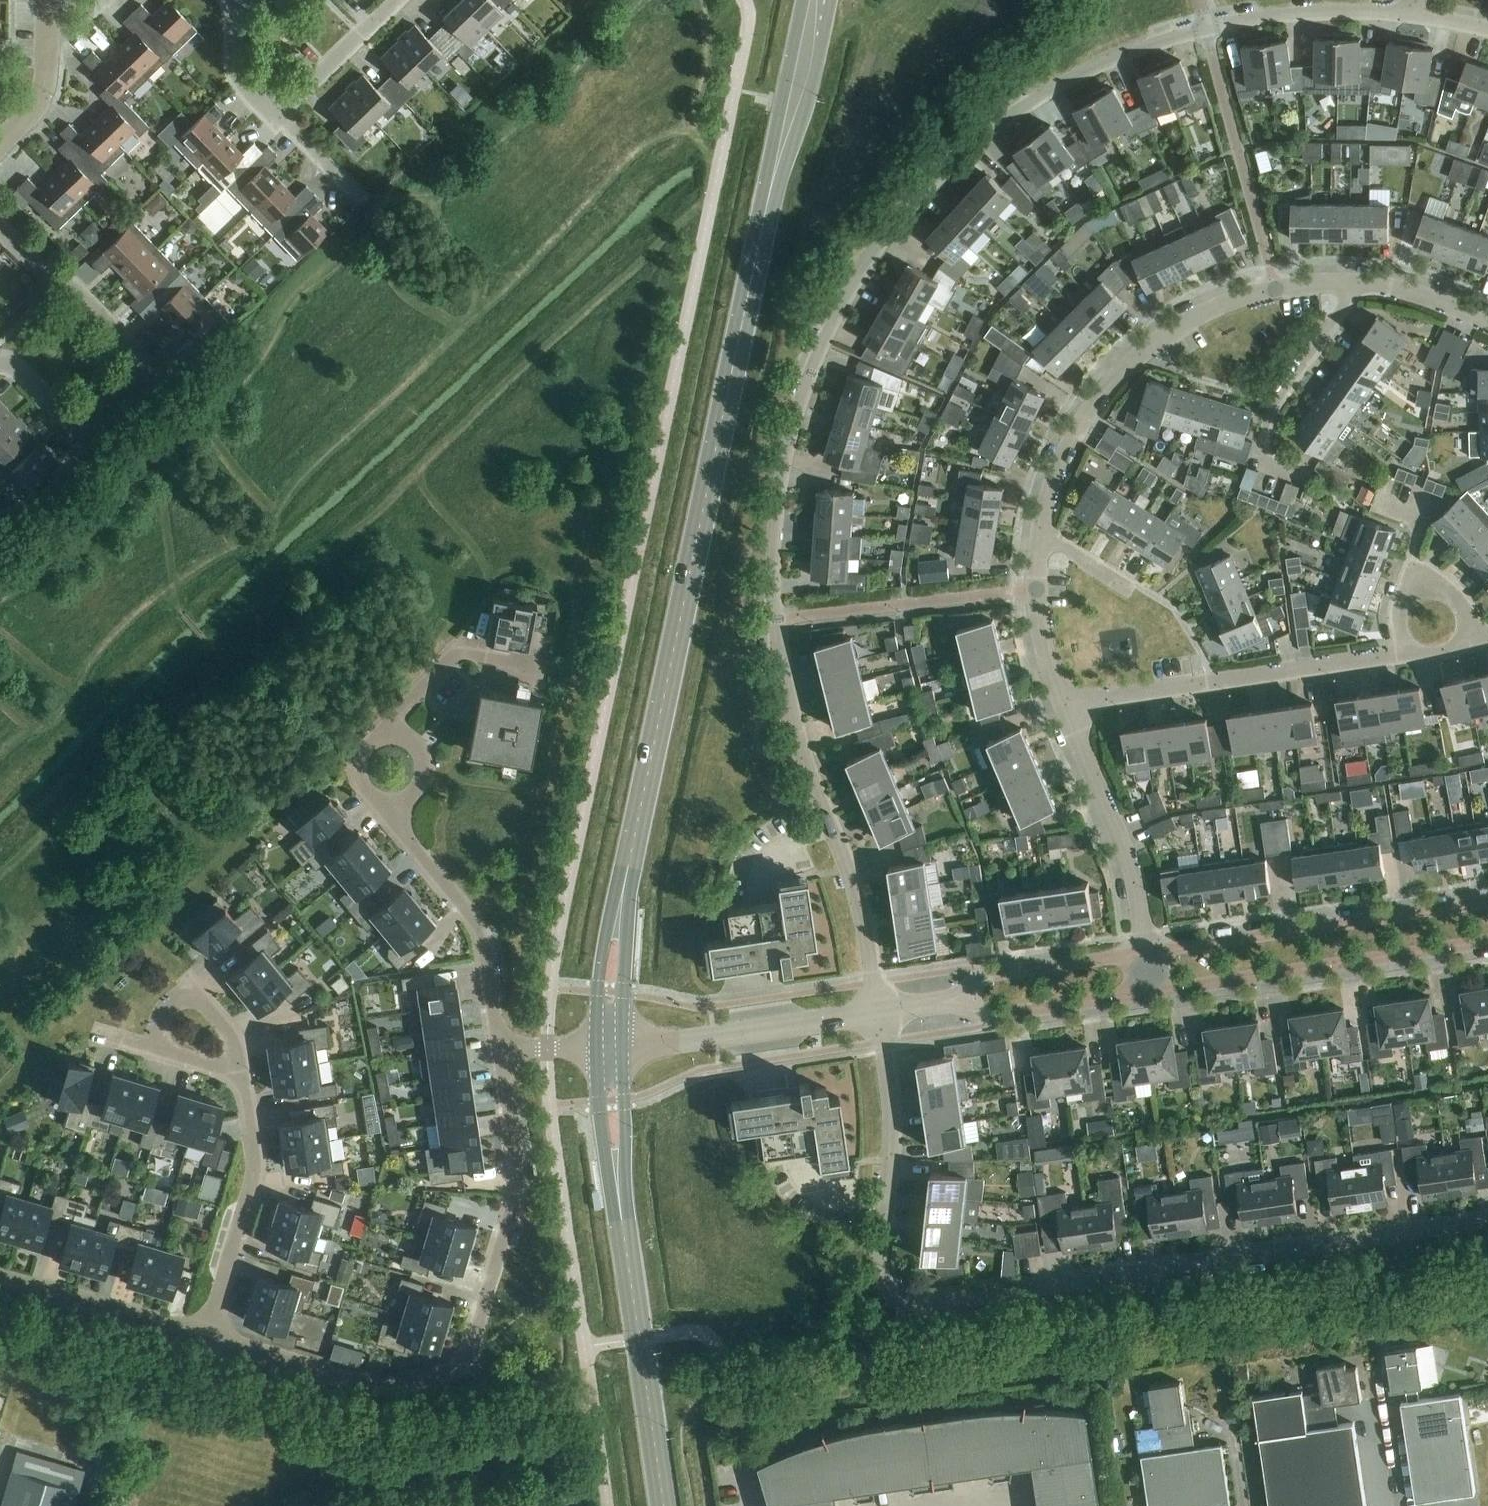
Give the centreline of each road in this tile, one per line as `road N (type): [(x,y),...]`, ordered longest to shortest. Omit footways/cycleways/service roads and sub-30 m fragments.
road 1 (residential): [(1409,17),(1260,20),(1175,41),(1048,95),(955,160),(912,205),(847,302),(783,465),(776,618),(803,754),(852,874),(880,1013)]
road 2 (residential): [(1487,1219),(902,1299),(881,1265),(894,1127),(880,1013)]
road 3 (tertiary): [(766,210),(620,913)]
road 4 (residential): [(501,1051),(517,1195),(461,1377),(377,1393),(209,1342)]
road 5 (residential): [(1347,284),(1277,288),(1204,315),(1150,350),(1077,435),(1042,540)]
road 6 (residential): [(0,229),(46,279),(83,295),(148,365),(81,431),(20,371),(0,364)]
road 7 (unclassified): [(1487,902),(1147,954)]
road 8 (residential): [(1068,718),(1104,700),(1403,654)]
road 9 (unclassified): [(1152,992),(1487,942)]
road 10 (tertiary): [(616,1177),(664,1505)]
road 11 (residential): [(209,1342),(258,1178),(243,1074)]
road 12 (residential): [(388,820),(477,924),(501,1051)]
road 13 (unclassified): [(622,1048),(880,1013)]
road 14 (residential): [(1347,284),(1339,320),(1278,400),(1258,463),(1309,482)]
road 15 (residential): [(1068,718),(1134,871),(1147,954)]
road 16 (tertiary): [(766,210),(807,105),(831,0)]
road 17 (residential): [(209,1342),(0,1278)]
road 18 (tertiary): [(801,0),(766,210)]
road 19 (unclassified): [(1147,954),(990,975),(948,1004)]
road 20 (unclassified): [(948,1004),(997,1016),(1152,992)]
road 21 (residential): [(1042,540),(1040,625),(1068,718)]
road 22 (residential): [(1481,640),(1454,593),(1410,576),(1400,614),(1403,654)]
road 23 (residential): [(389,724),(457,660),(529,676)]
road 24 (residential): [(243,1074),(234,1037),(198,999),(163,1018),(157,1054)]
road 25 (residential): [(277,114),(396,0)]
road 26 (unclassified): [(0,145),(44,85),(48,0)]
road 27 (residential): [(1487,326),(1417,296),(1347,284)]
road 28 (tertiary): [(620,913),(606,927),(595,1049)]
road 29 (tertiary): [(622,1048),(627,928),(620,913)]
road 30 (tertiary): [(595,1049),(600,1122),(616,1177)]
road 31 (tertiary): [(616,1177),(627,1120),(622,1048)]
road 32 (residential): [(231,4),(237,74),(277,114)]
road 33 (residential): [(277,114),(365,205)]
road 34 (residential): [(389,724),(420,752),(426,773),(420,793),(388,820)]

